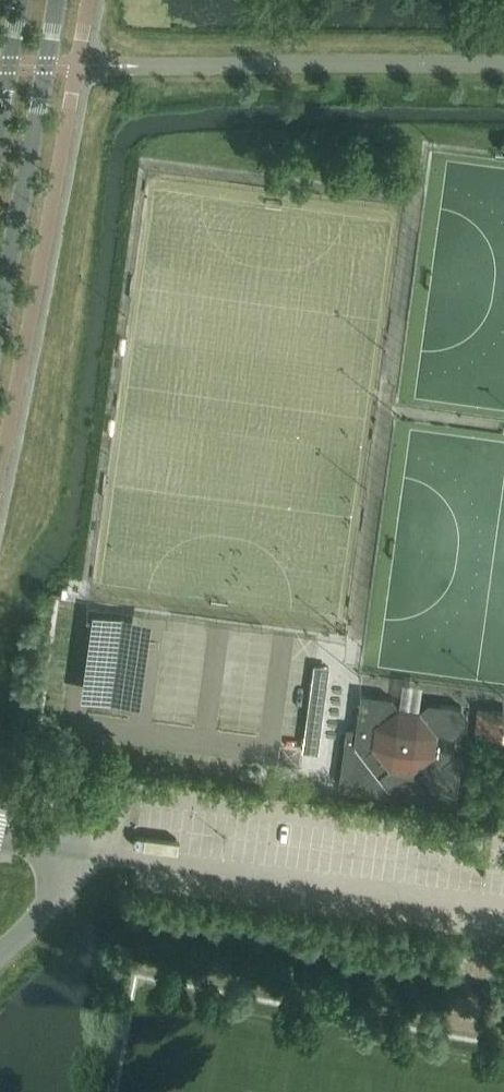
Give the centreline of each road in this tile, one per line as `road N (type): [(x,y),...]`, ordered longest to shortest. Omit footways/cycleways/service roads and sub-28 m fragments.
road 1 (unclassified): [(503,907),(60,845)]
road 2 (secondary): [(0,298),(54,0)]
road 3 (unclassified): [(0,959),(50,909),(60,845)]

